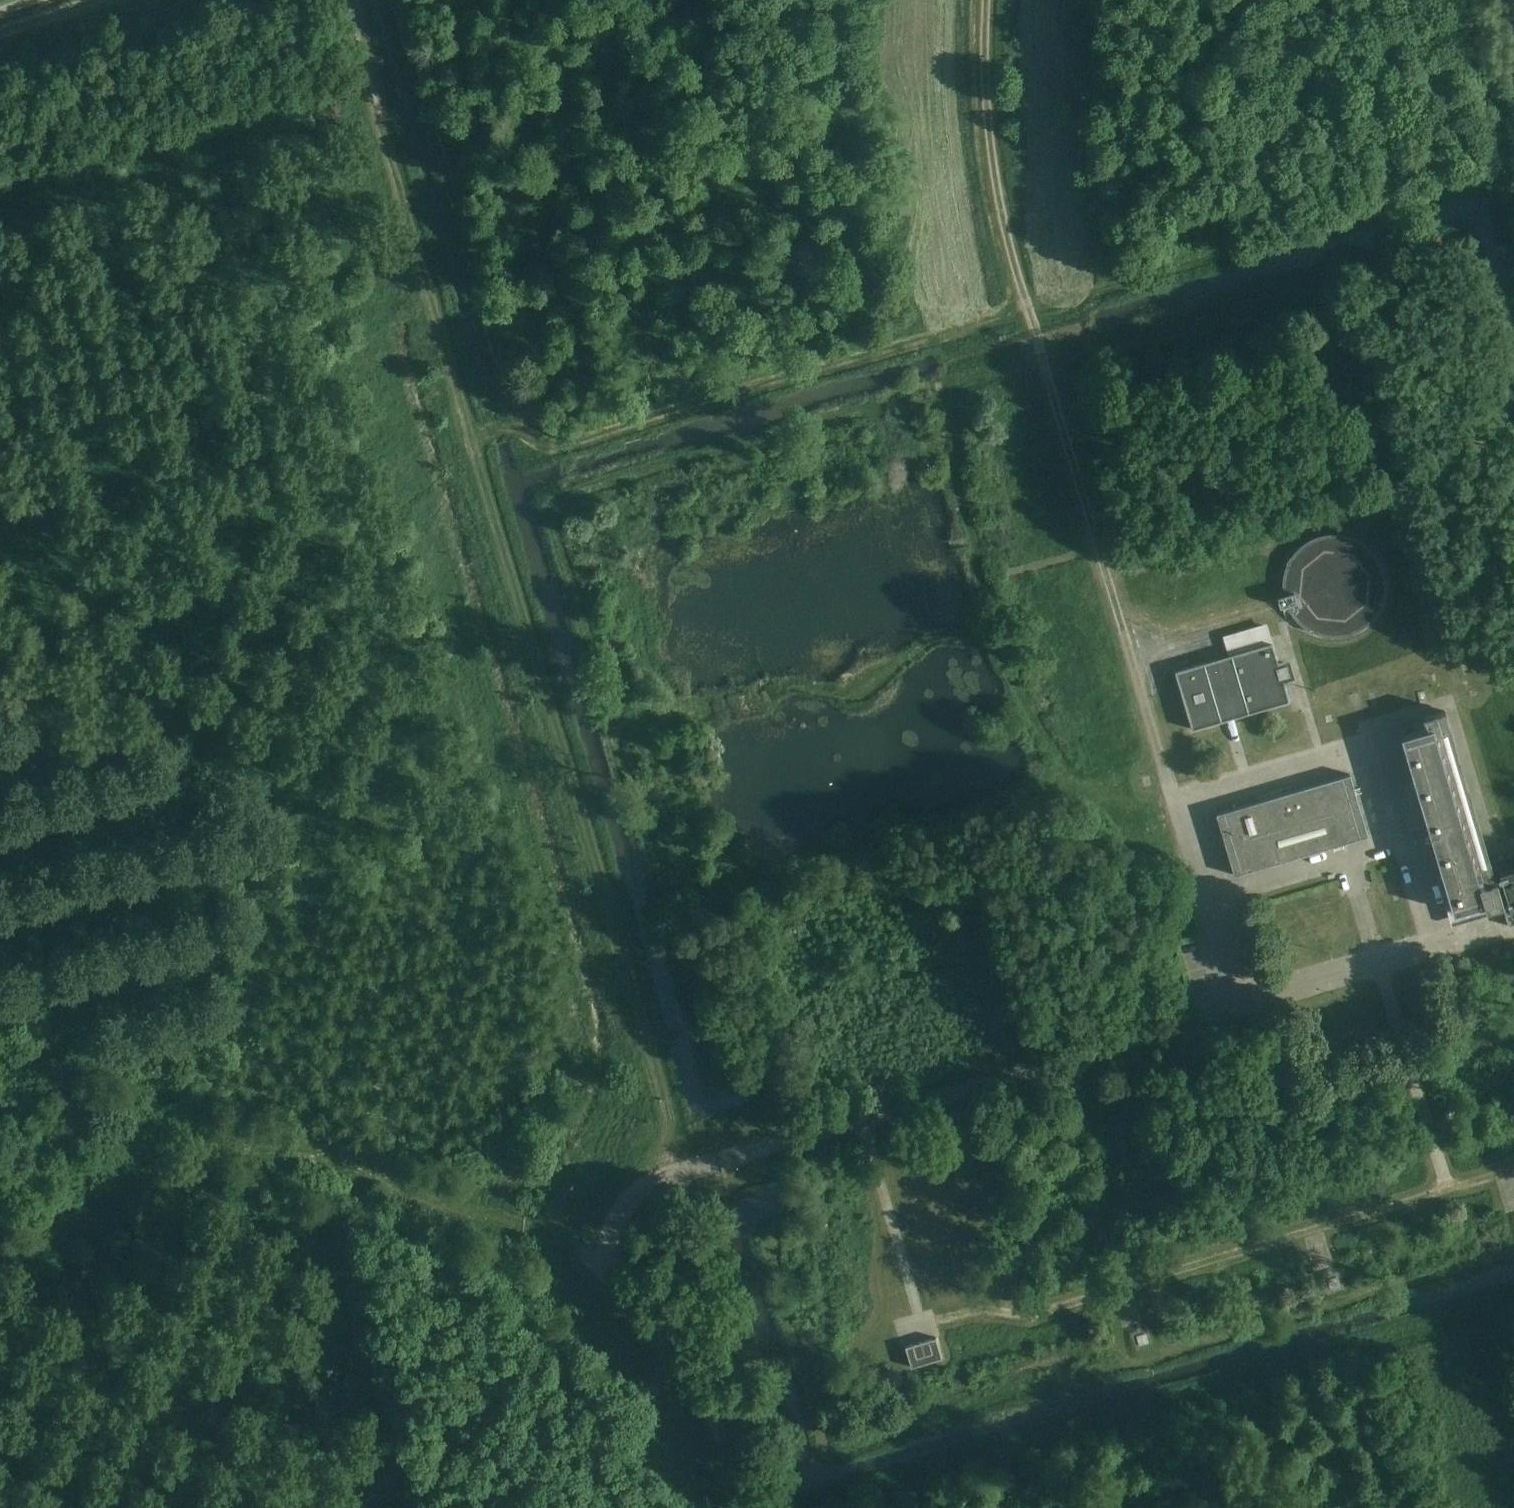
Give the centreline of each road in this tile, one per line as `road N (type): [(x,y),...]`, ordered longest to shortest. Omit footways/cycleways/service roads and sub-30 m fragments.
road 1 (track): [(988,0),(1000,211),(1163,776)]
road 2 (unclassified): [(741,1507),(717,1428),(619,1304),(608,1259),(616,1210),(659,1178),(713,1162)]

